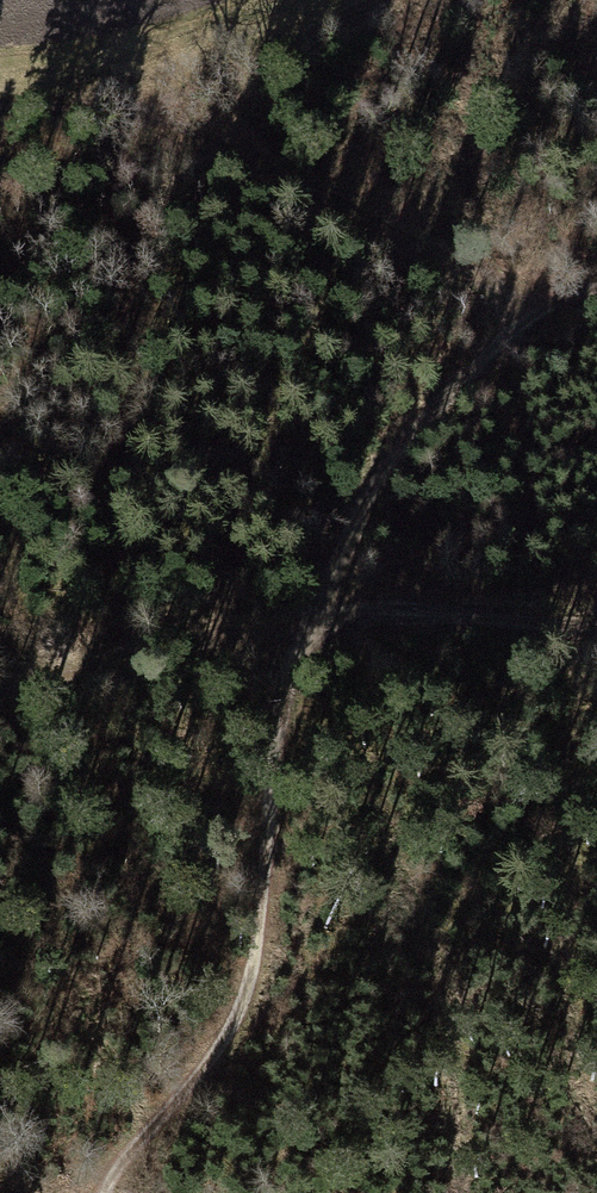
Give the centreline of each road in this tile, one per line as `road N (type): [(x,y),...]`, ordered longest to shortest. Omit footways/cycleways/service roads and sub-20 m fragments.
road 1 (track): [(596,285),(507,336),(420,421),(360,500),(300,622),(282,690),(264,928),(234,1020),(110,1192)]
road 2 (track): [(0,698),(300,622),(420,615),(596,626)]
road 3 (track): [(0,103),(152,123),(536,317)]
road 4 (track): [(152,123),(376,0)]

